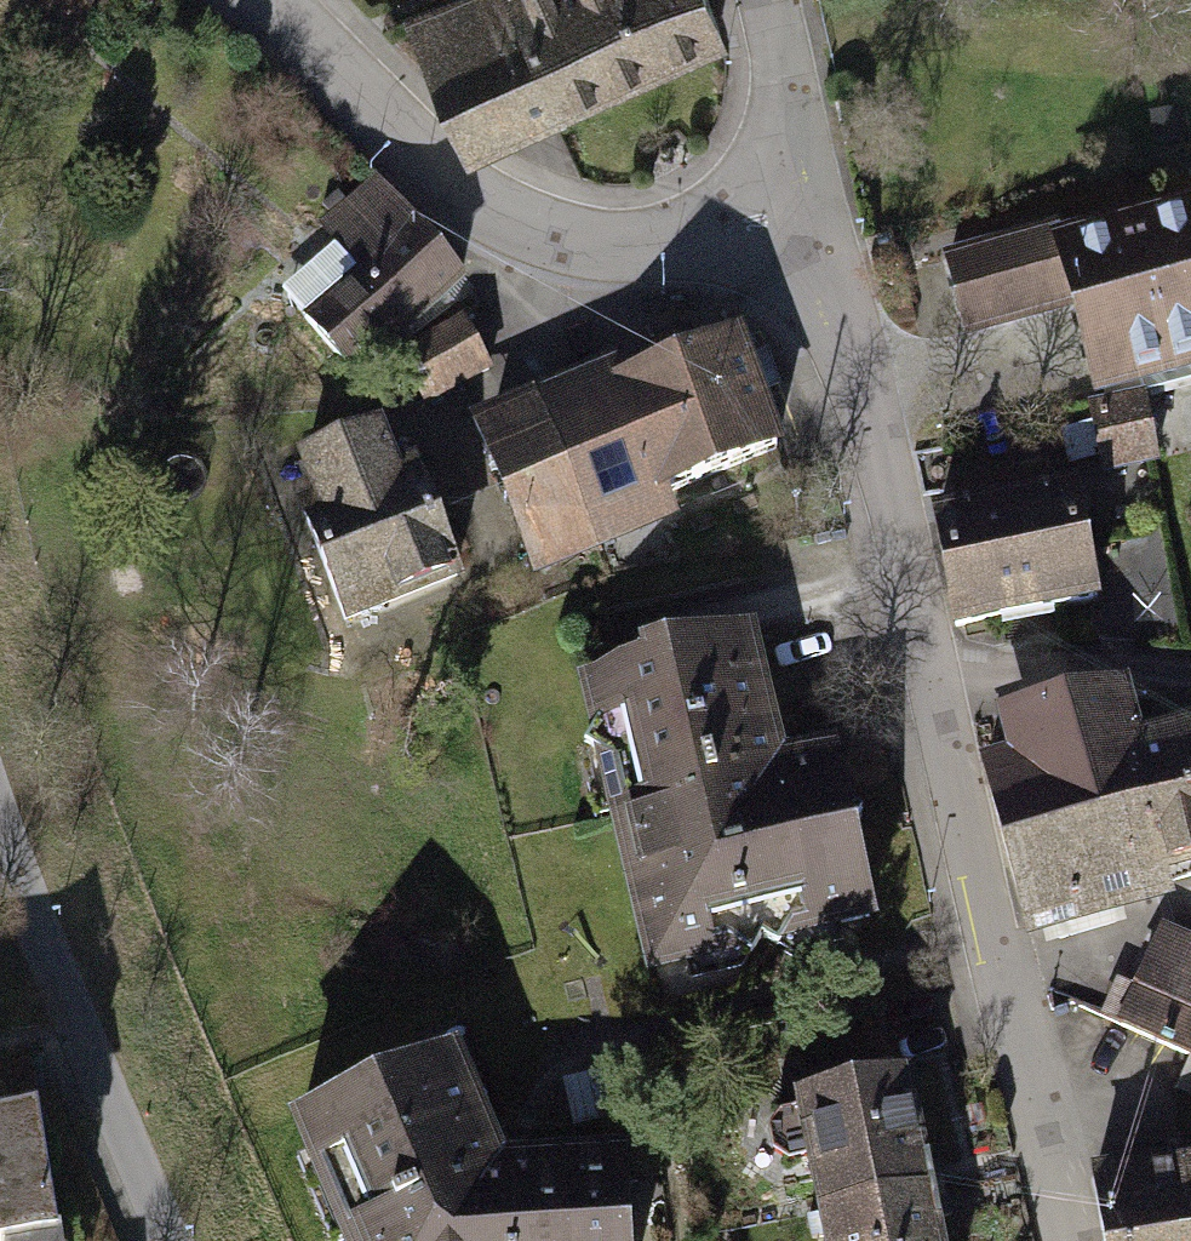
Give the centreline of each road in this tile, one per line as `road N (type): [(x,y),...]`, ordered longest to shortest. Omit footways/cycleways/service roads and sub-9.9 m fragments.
road 1 (residential): [(808,214),(868,394),(1013,1055),(1065,1240)]
road 2 (residential): [(808,214),(594,246),(450,191),(259,0)]
road 3 (residential): [(0,846),(72,1044),(158,1240)]
road 4 (residential): [(752,0),(808,214)]

